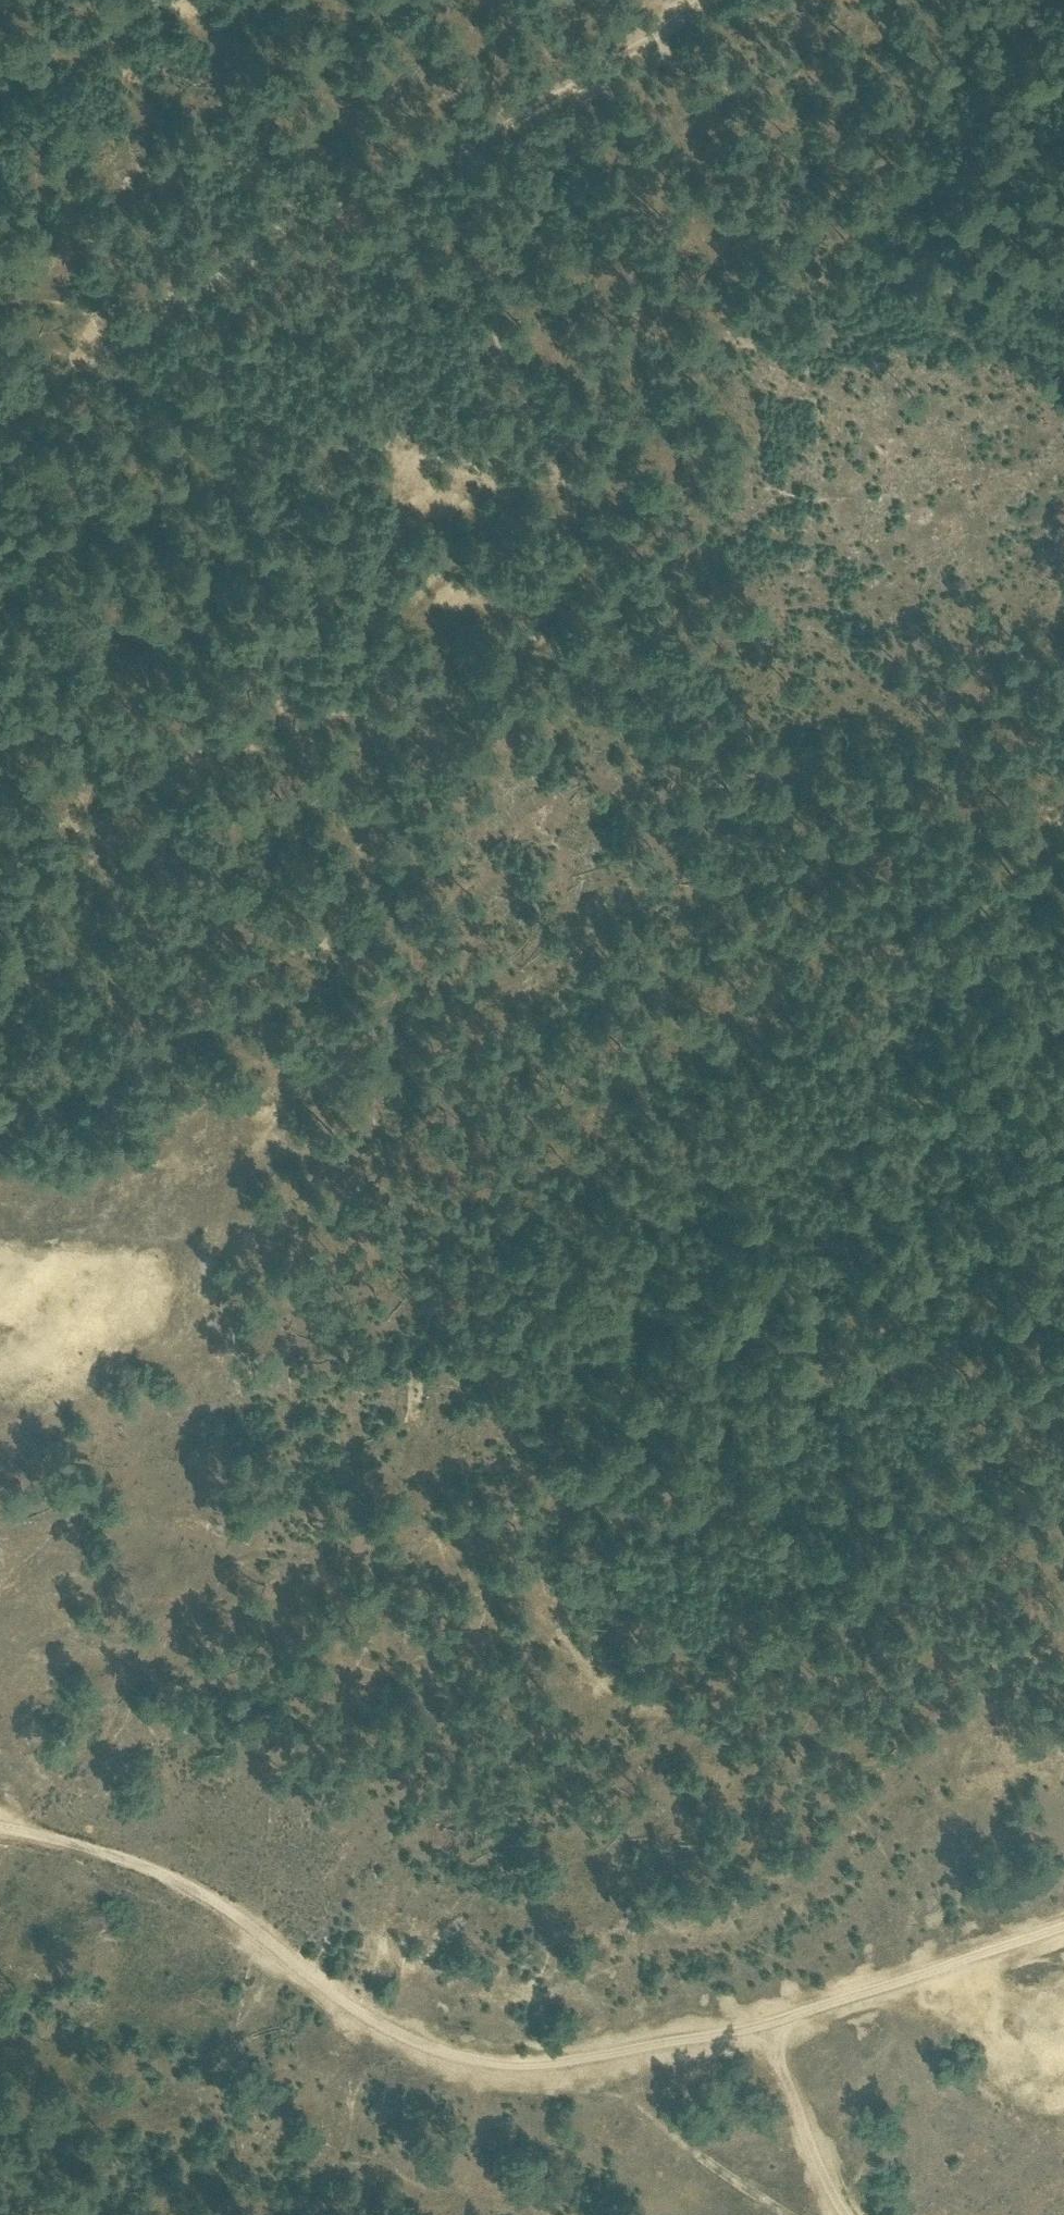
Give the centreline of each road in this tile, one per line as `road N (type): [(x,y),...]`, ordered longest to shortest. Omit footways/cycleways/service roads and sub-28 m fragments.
road 1 (track): [(591,2060),(664,2135),(790,2214)]

